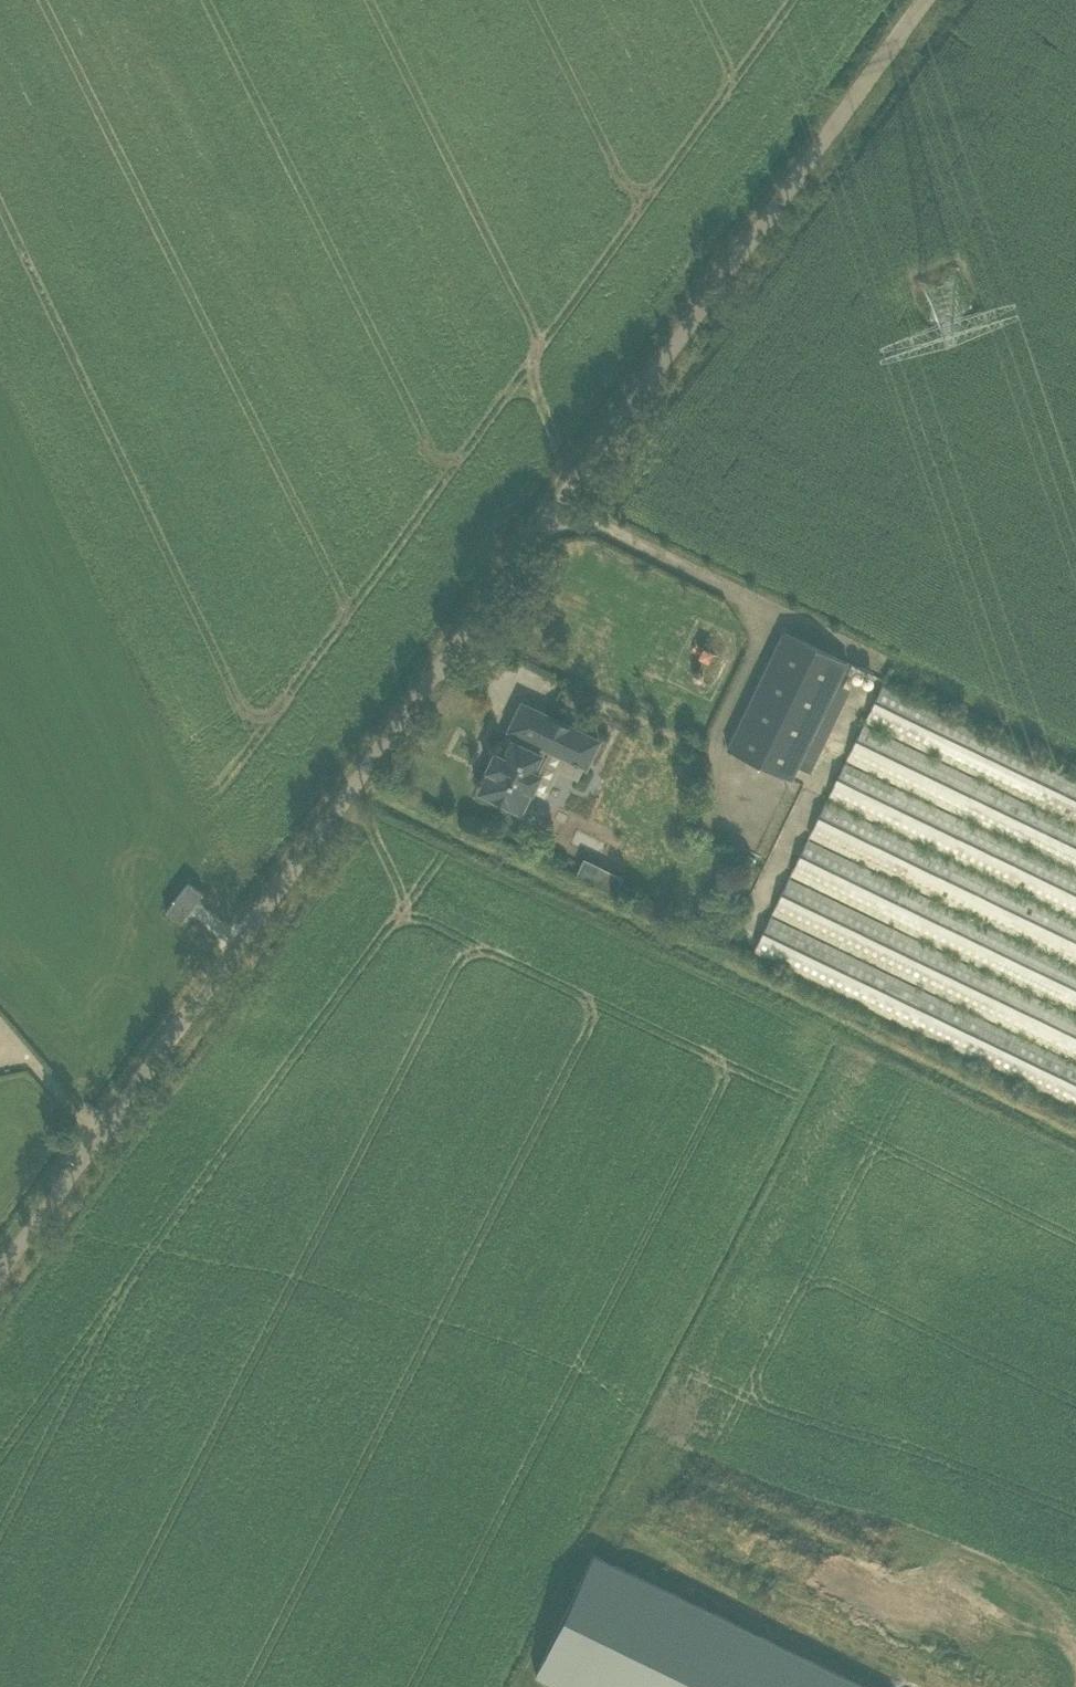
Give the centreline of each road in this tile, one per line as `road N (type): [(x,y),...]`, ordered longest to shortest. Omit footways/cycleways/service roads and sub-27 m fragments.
road 1 (unclassified): [(0,1272),(925,0)]

